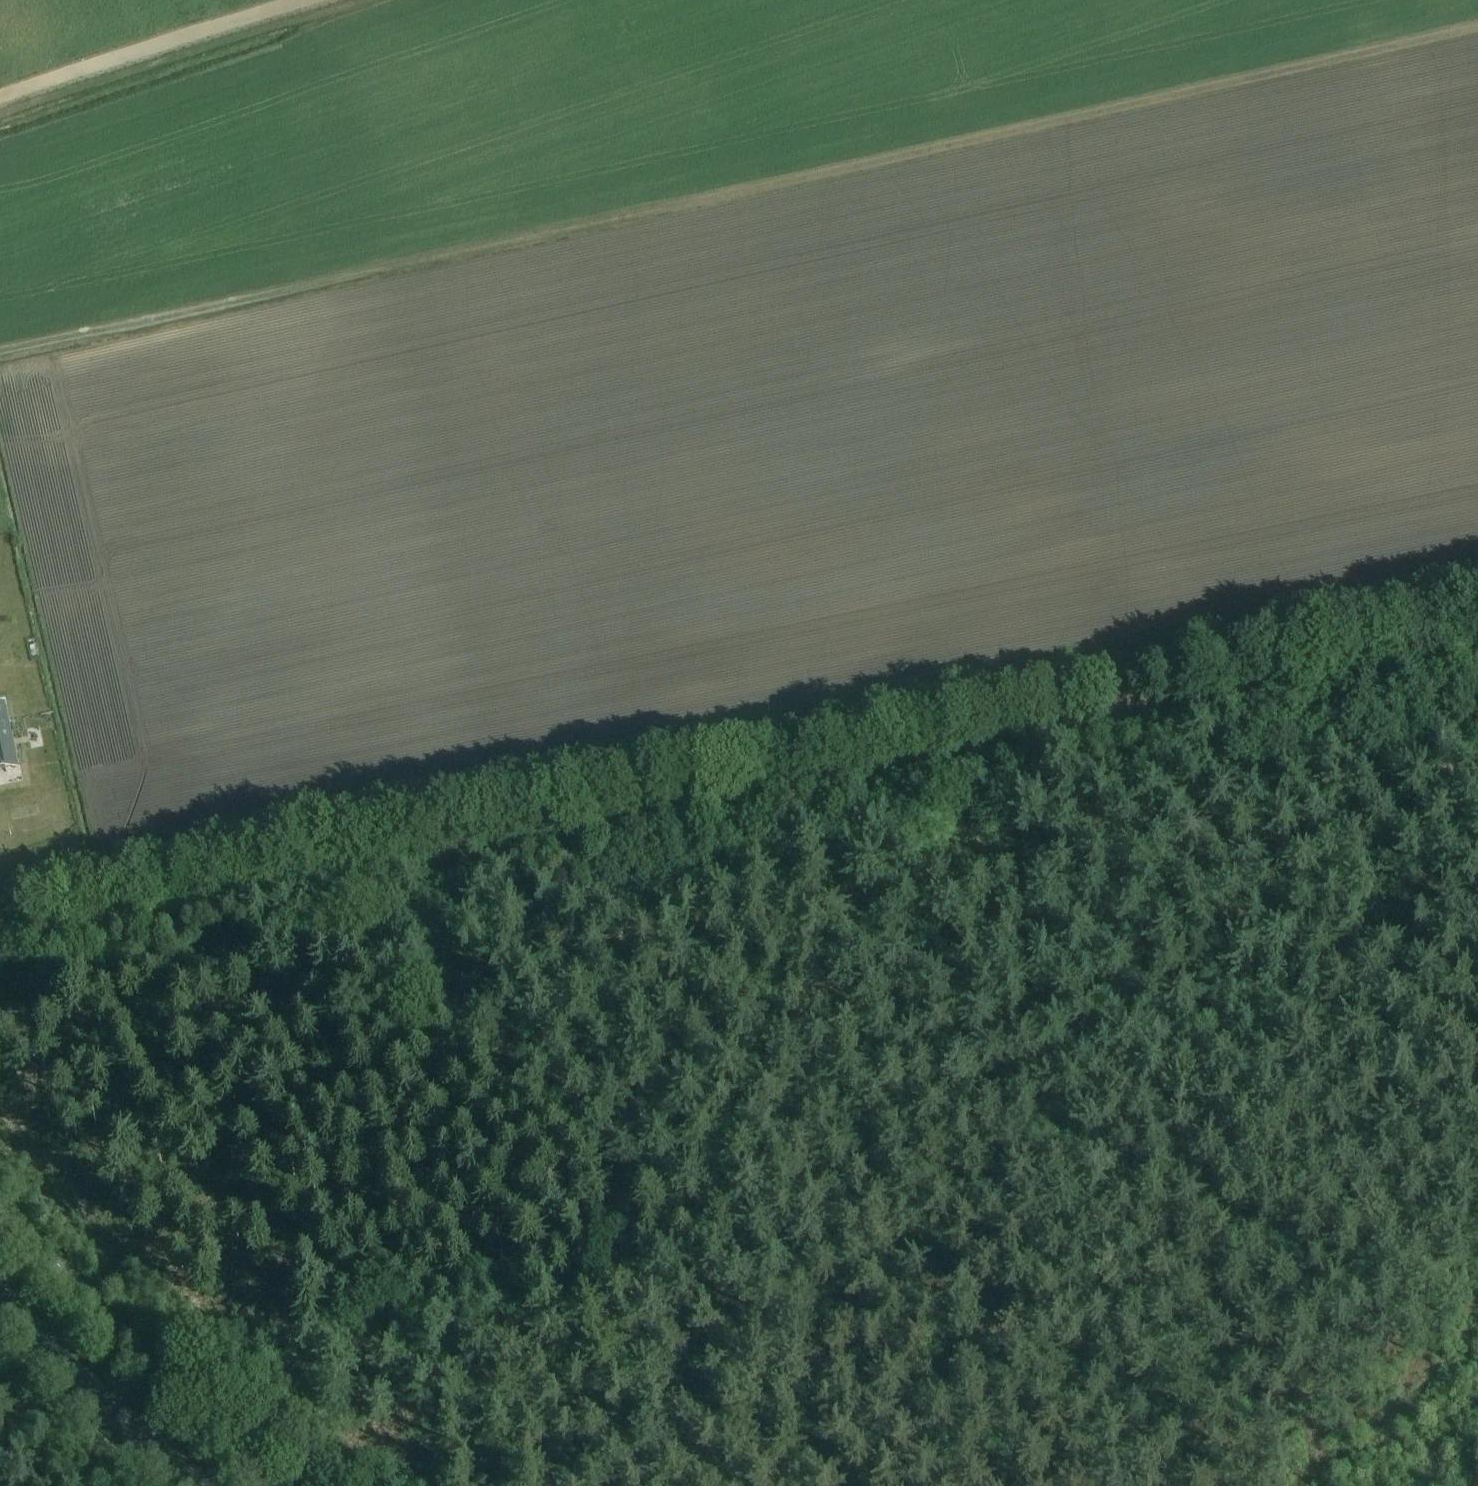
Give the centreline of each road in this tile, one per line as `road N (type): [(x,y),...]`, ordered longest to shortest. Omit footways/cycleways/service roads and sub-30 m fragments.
road 1 (unclassified): [(0,929),(66,925),(1477,637)]
road 2 (secondary): [(198,1485),(0,1302)]

